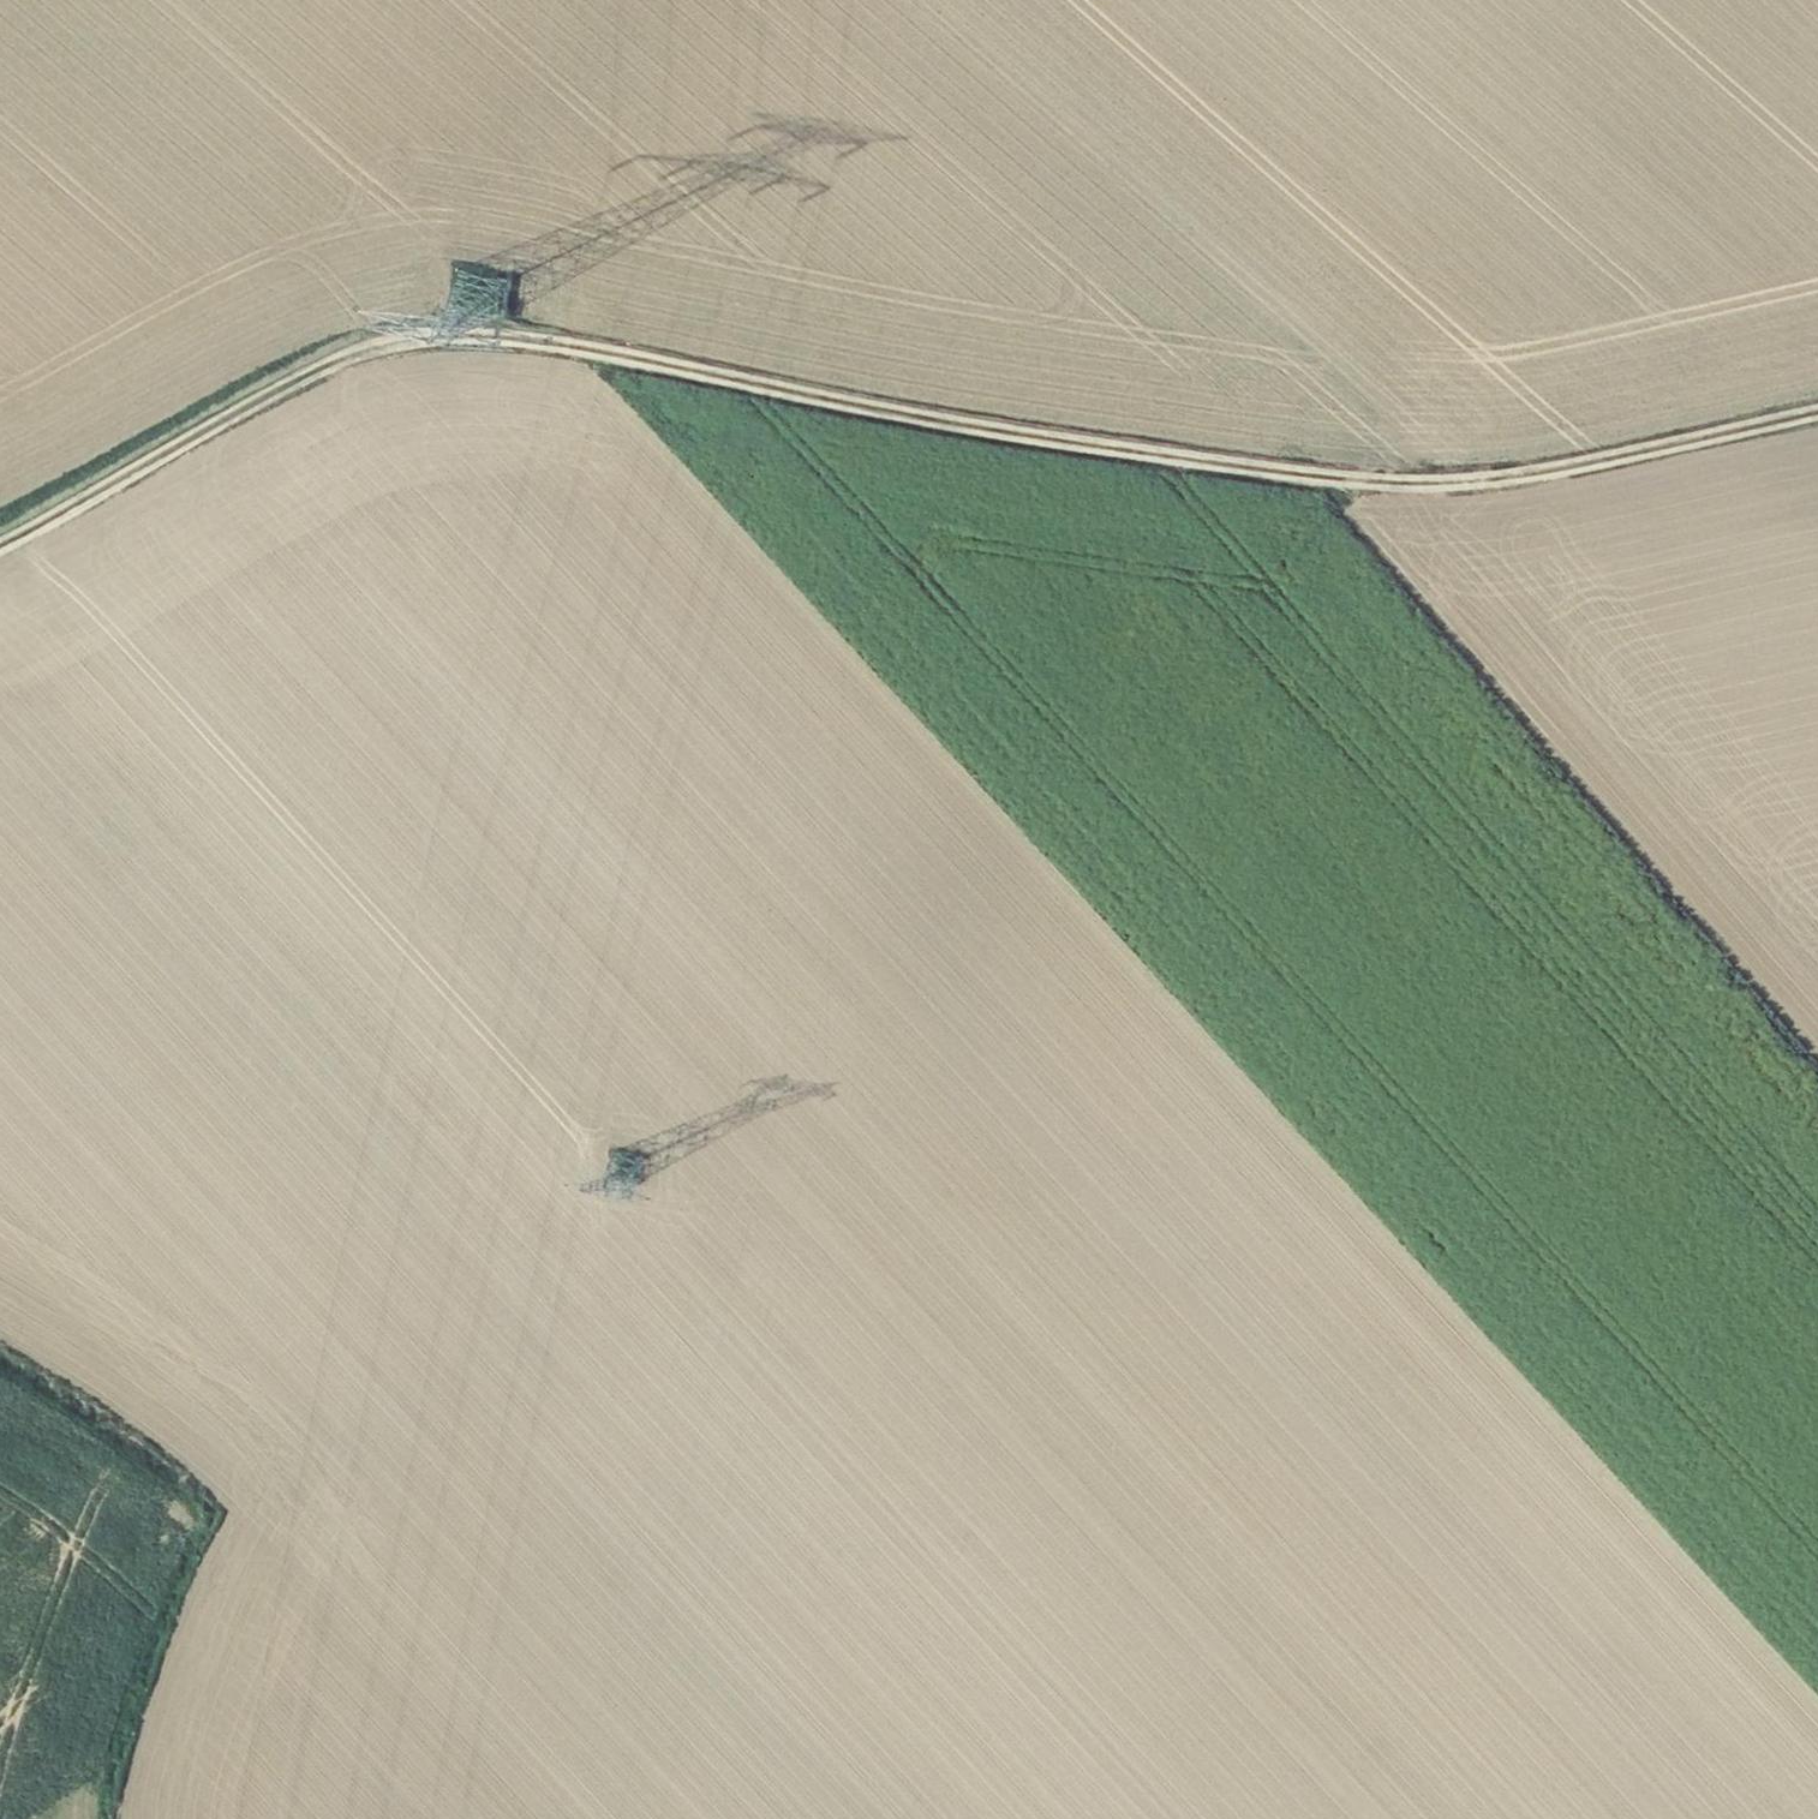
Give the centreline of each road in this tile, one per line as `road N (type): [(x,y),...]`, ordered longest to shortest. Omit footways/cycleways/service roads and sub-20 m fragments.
road 1 (unclassified): [(0,547),(324,368),(384,344),(445,335),(558,344),(953,423),(1388,483),(1499,480),(1817,413)]

